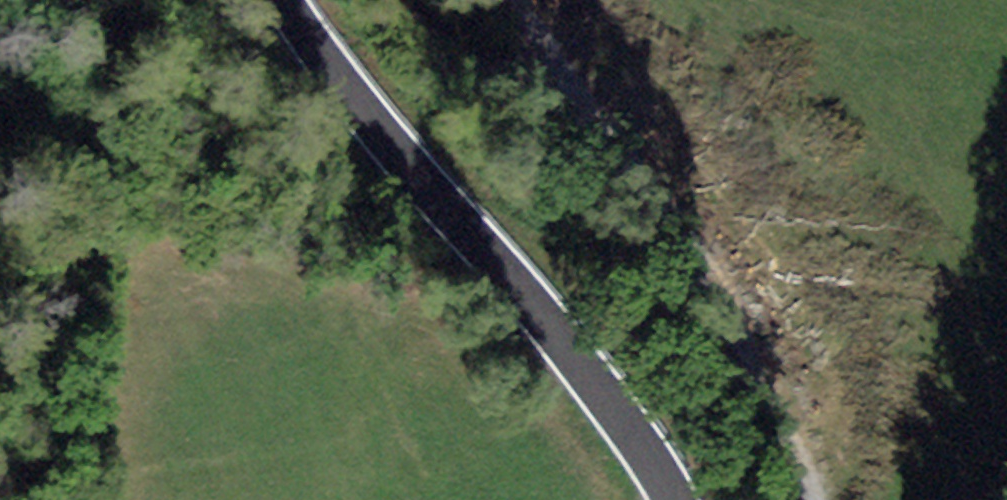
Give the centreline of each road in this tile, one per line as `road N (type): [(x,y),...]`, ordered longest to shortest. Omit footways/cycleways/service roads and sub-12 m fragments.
road 1 (tertiary): [(284,0),(343,84),(600,391),(673,499)]
road 2 (track): [(604,116),(708,262),(785,401),(820,499)]
road 3 (track): [(604,116),(483,62),(391,0)]
road 4 (track): [(534,0),(604,116)]

